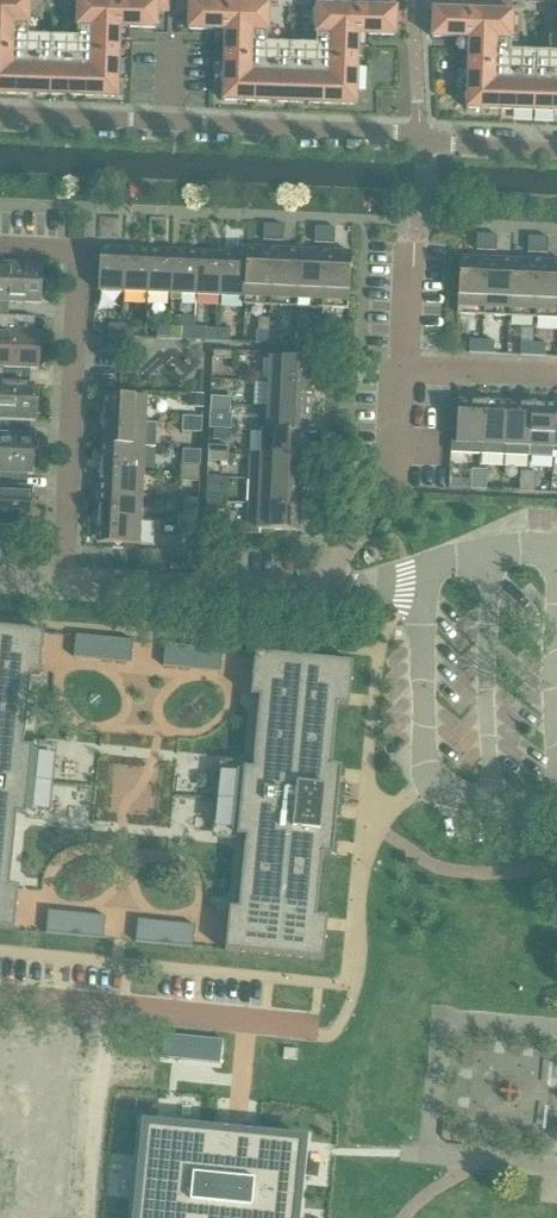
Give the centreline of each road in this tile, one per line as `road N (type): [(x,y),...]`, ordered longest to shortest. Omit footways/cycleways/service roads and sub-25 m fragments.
road 1 (residential): [(0,114),(396,134),(452,146),(556,151)]
road 2 (residential): [(64,584),(77,251),(0,248)]
road 3 (residential): [(423,571),(428,779),(556,805)]
road 4 (residential): [(0,997),(314,1028)]
road 5 (residential): [(64,584),(309,593)]
road 6 (residential): [(309,593),(384,491),(393,446)]
road 7 (residential): [(403,371),(556,376)]
road 8 (residential): [(556,550),(490,553),(423,571)]
road 9 (residential): [(403,371),(409,247)]

